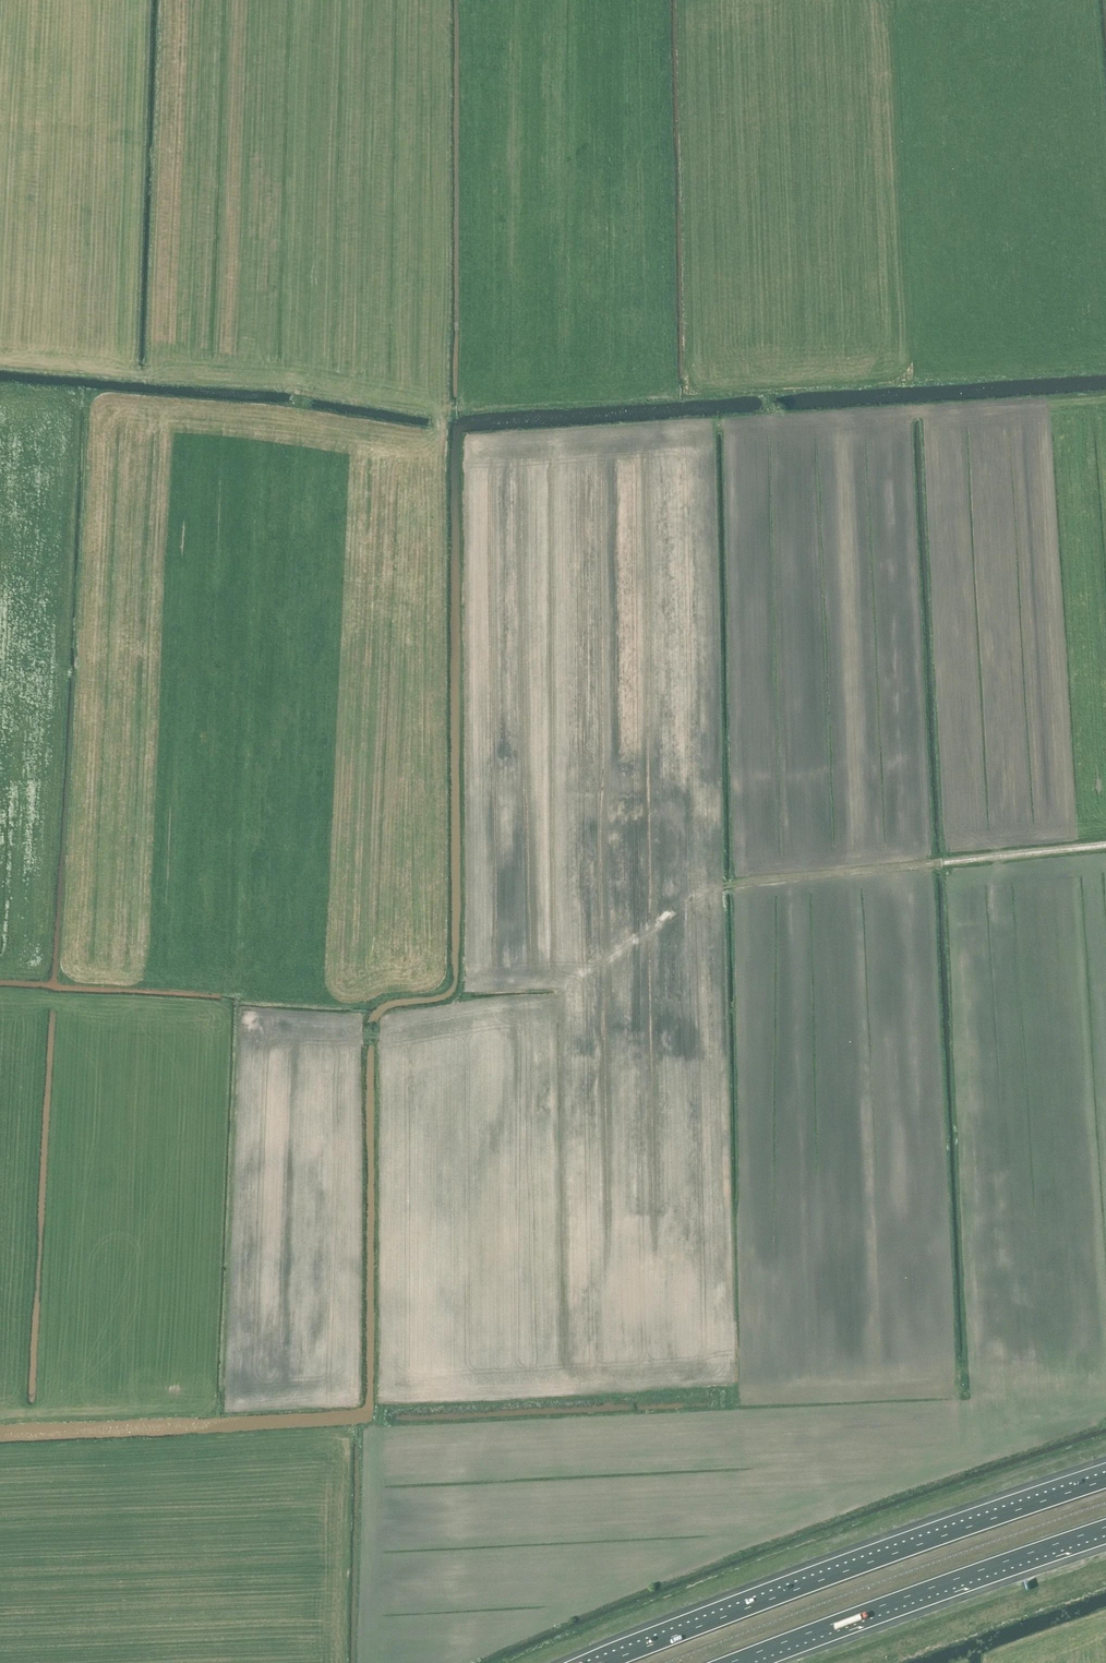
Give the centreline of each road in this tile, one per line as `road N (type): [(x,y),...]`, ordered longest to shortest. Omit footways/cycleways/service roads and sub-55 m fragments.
road 1 (motorway): [(1105,1482),(604,1662)]
road 2 (motorway): [(734,1662),(1105,1529)]

